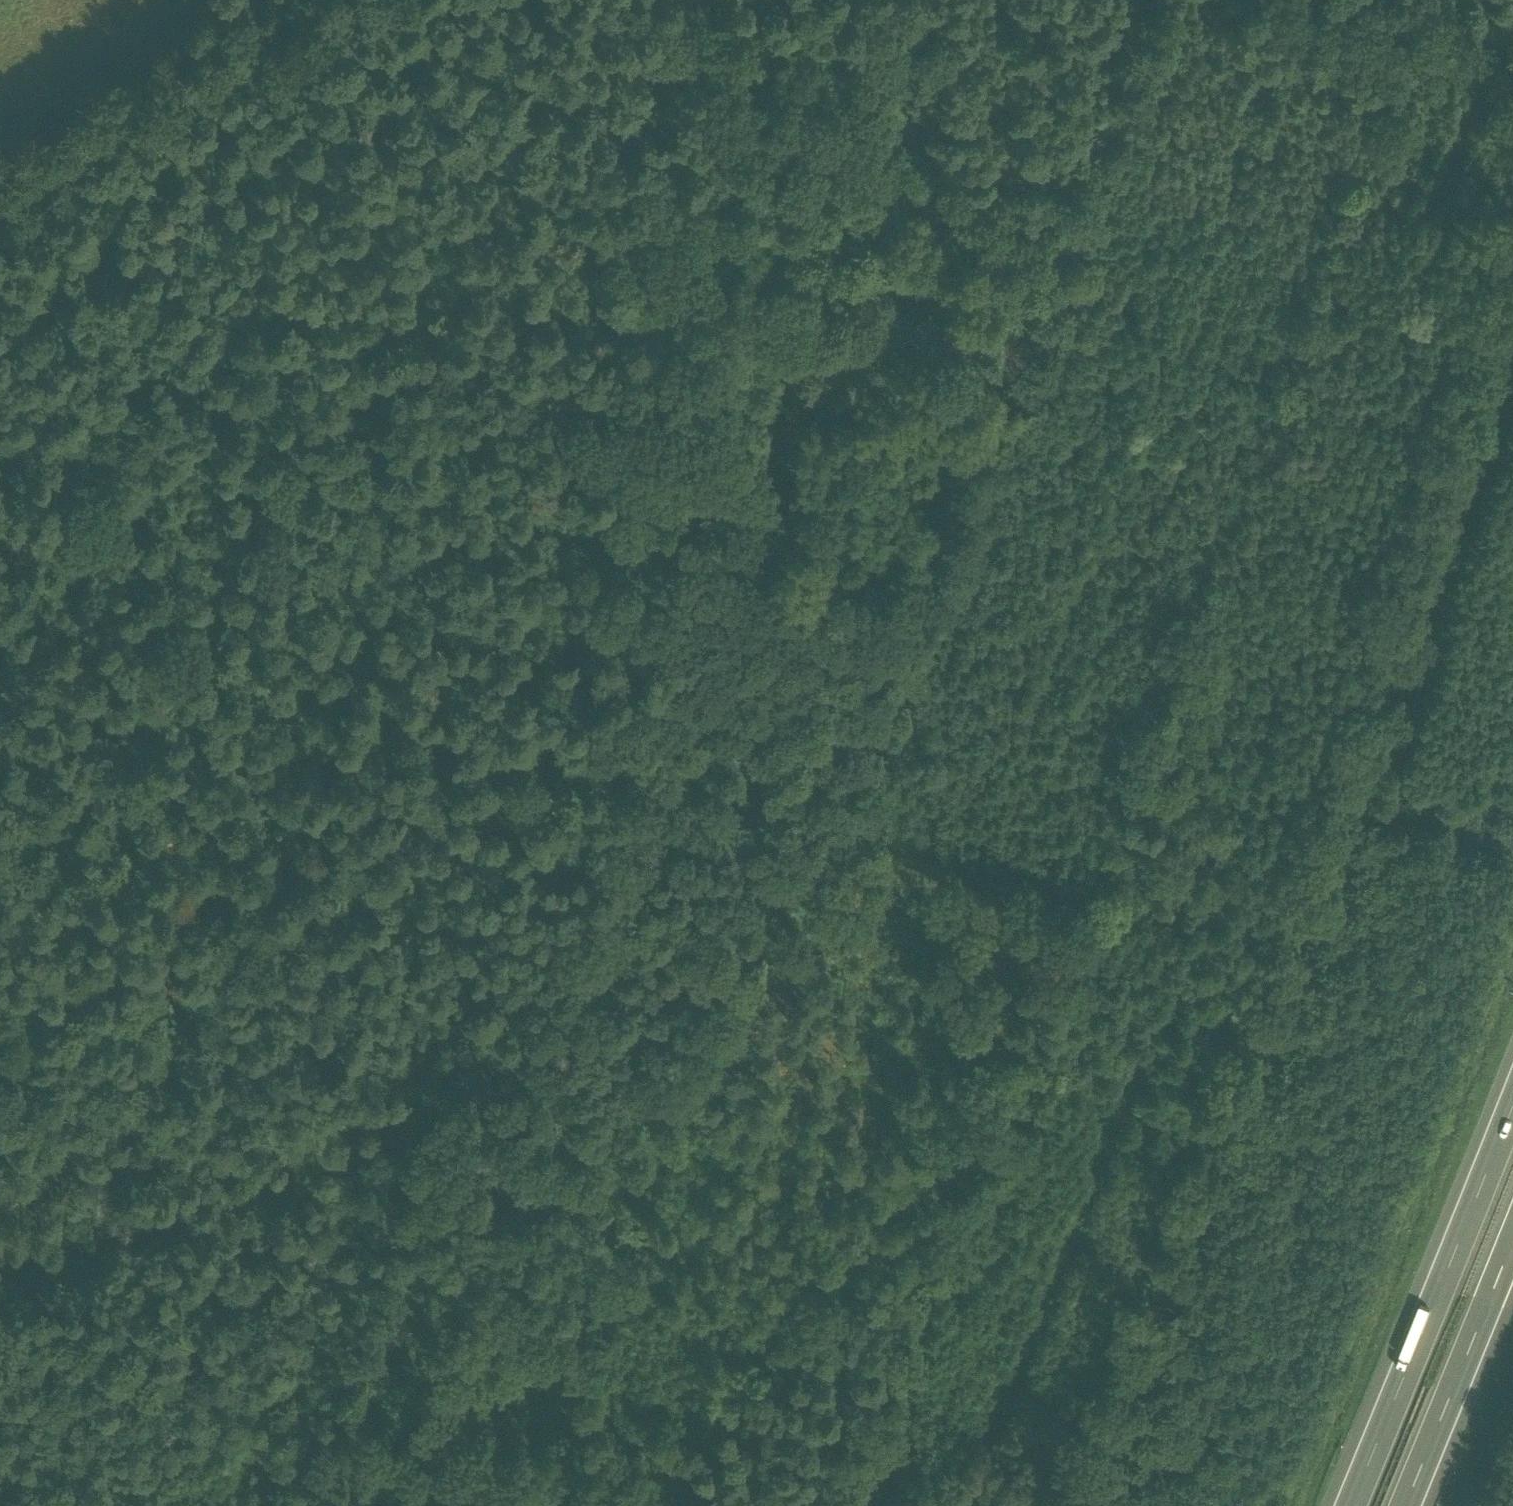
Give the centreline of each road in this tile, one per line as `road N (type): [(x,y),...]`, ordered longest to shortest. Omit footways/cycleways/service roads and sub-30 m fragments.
road 1 (motorway): [(1512,1099),(1344,1505)]
road 2 (motorway): [(1420,1505),(1512,1280)]

